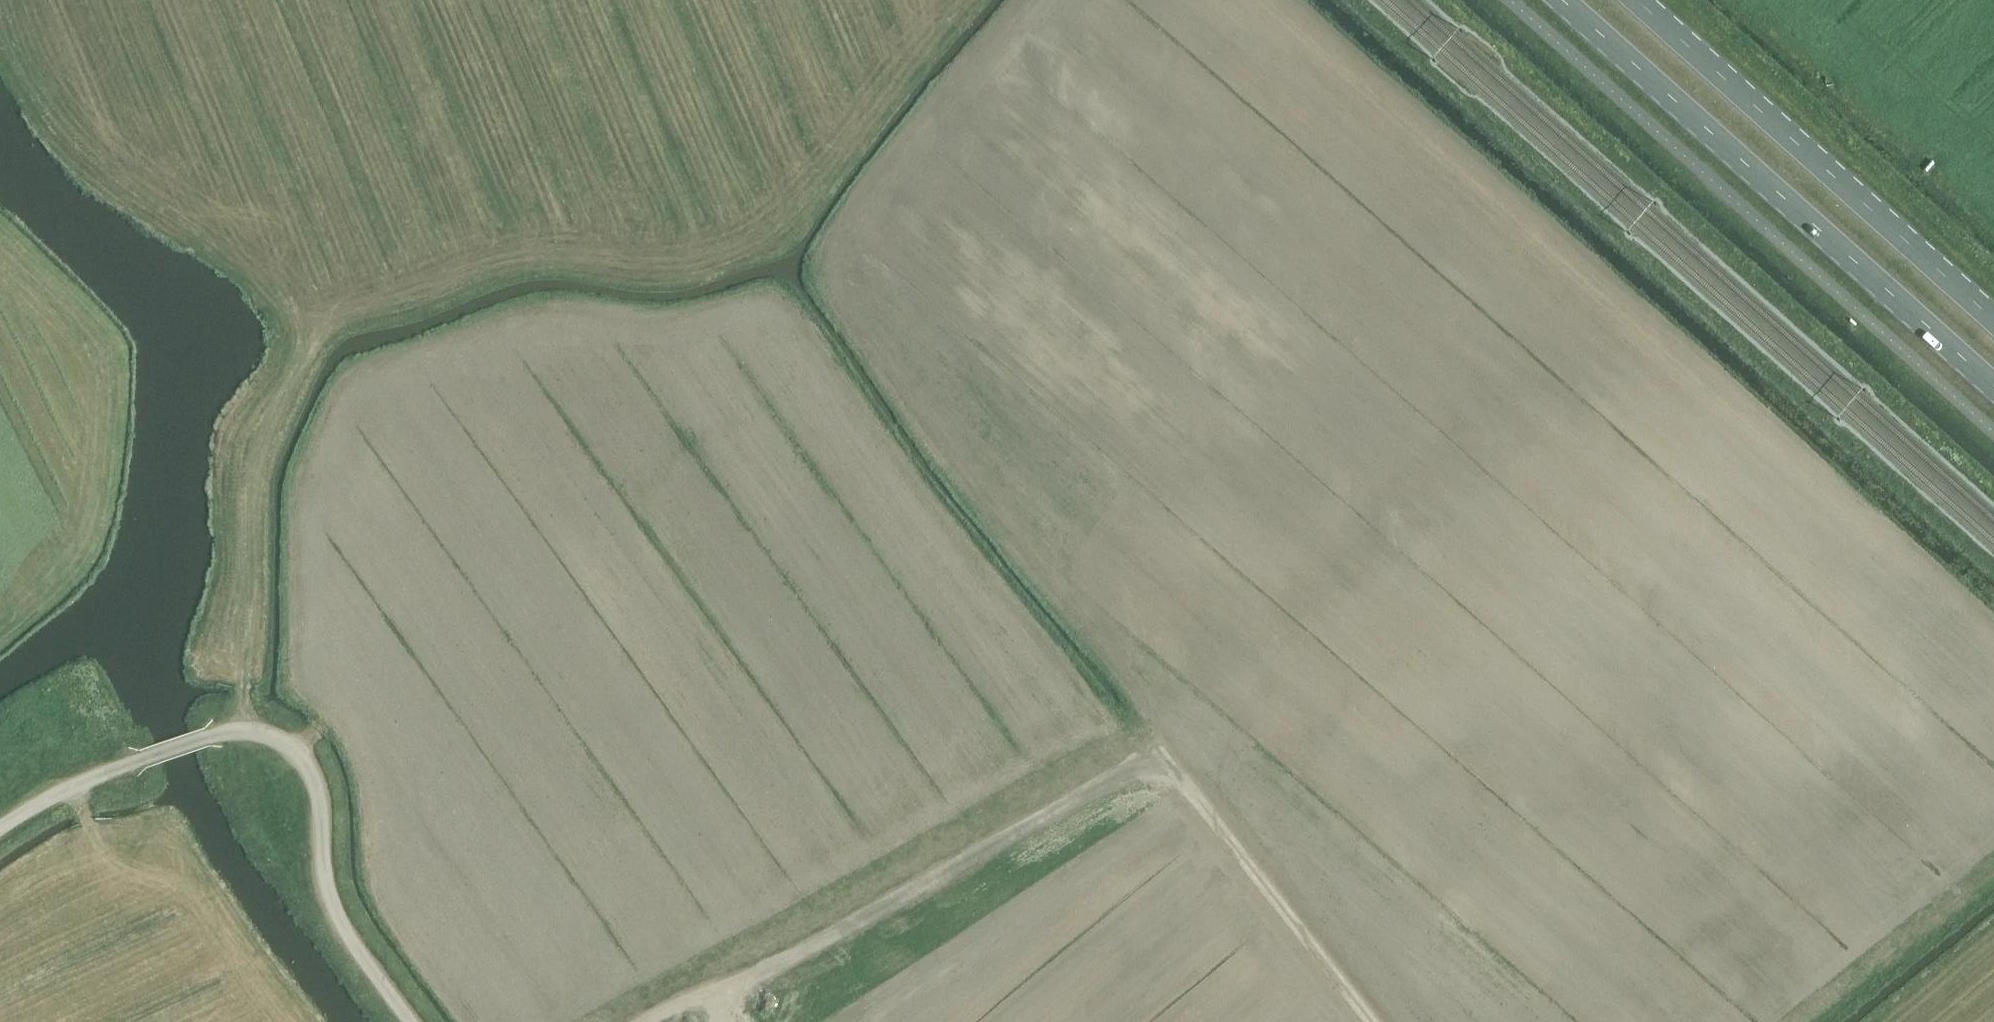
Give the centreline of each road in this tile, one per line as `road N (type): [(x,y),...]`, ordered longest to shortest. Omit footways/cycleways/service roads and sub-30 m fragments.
road 1 (track): [(657,1021),(795,954),(1080,790),(1138,767),(1164,768),(1194,788),(1377,1021)]
road 2 (primary): [(1561,0),(1993,387)]
road 3 (primary): [(1993,320),(1636,0)]
road 4 (track): [(312,337),(251,486),(248,672),(236,732)]

